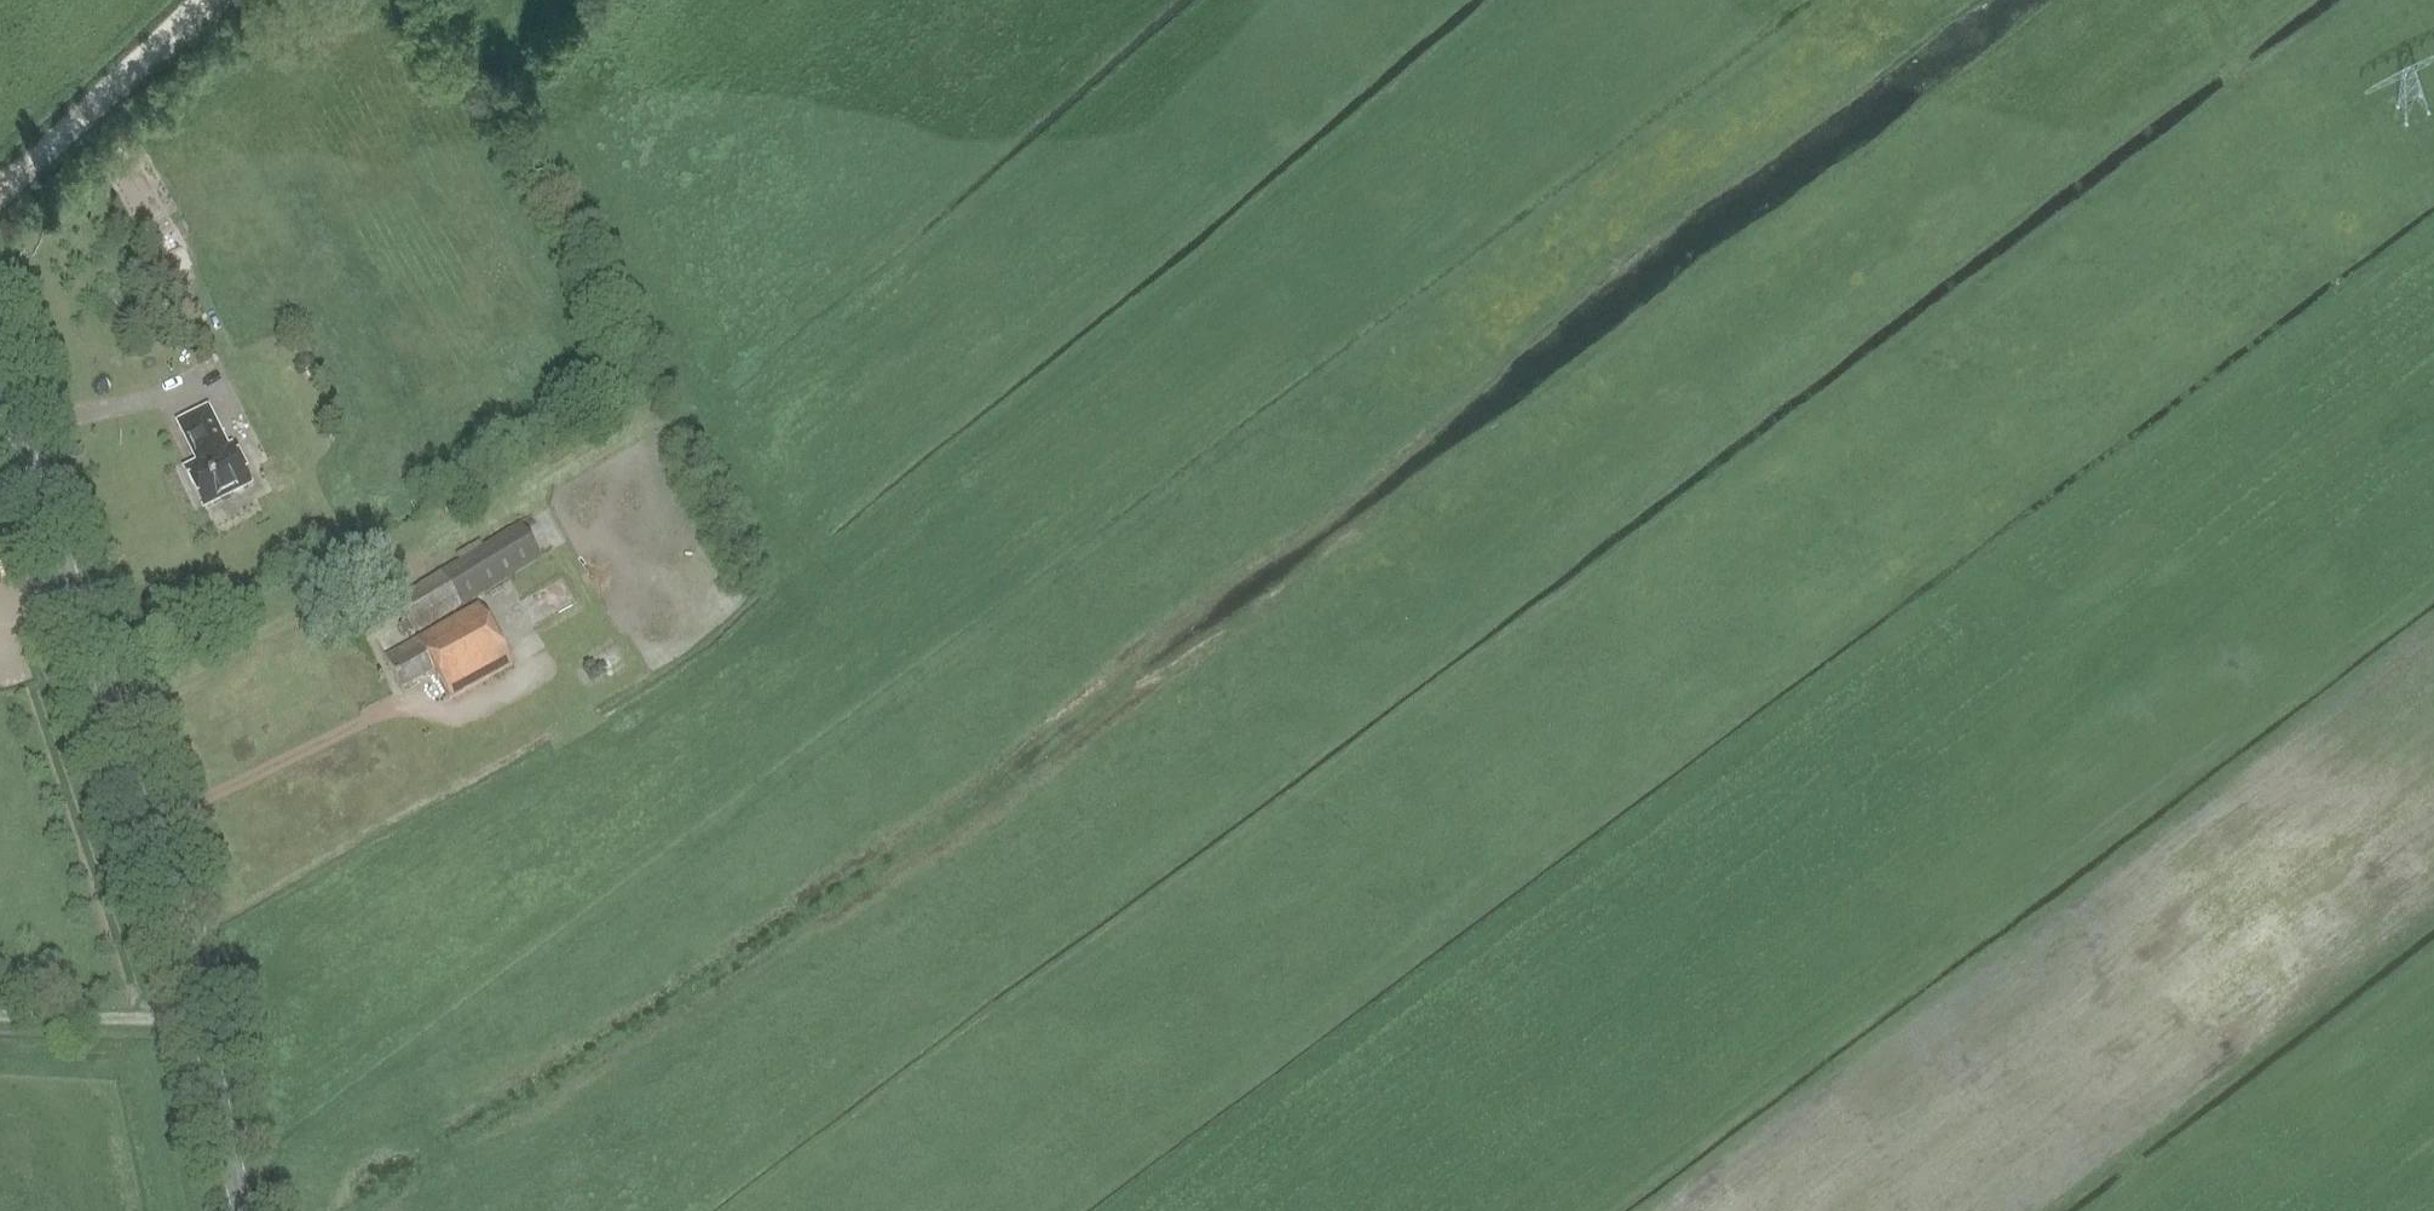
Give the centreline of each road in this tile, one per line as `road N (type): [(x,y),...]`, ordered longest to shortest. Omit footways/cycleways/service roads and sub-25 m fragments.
road 1 (tertiary): [(242,1210),(161,836),(0,368)]
road 2 (track): [(0,193),(210,0)]

